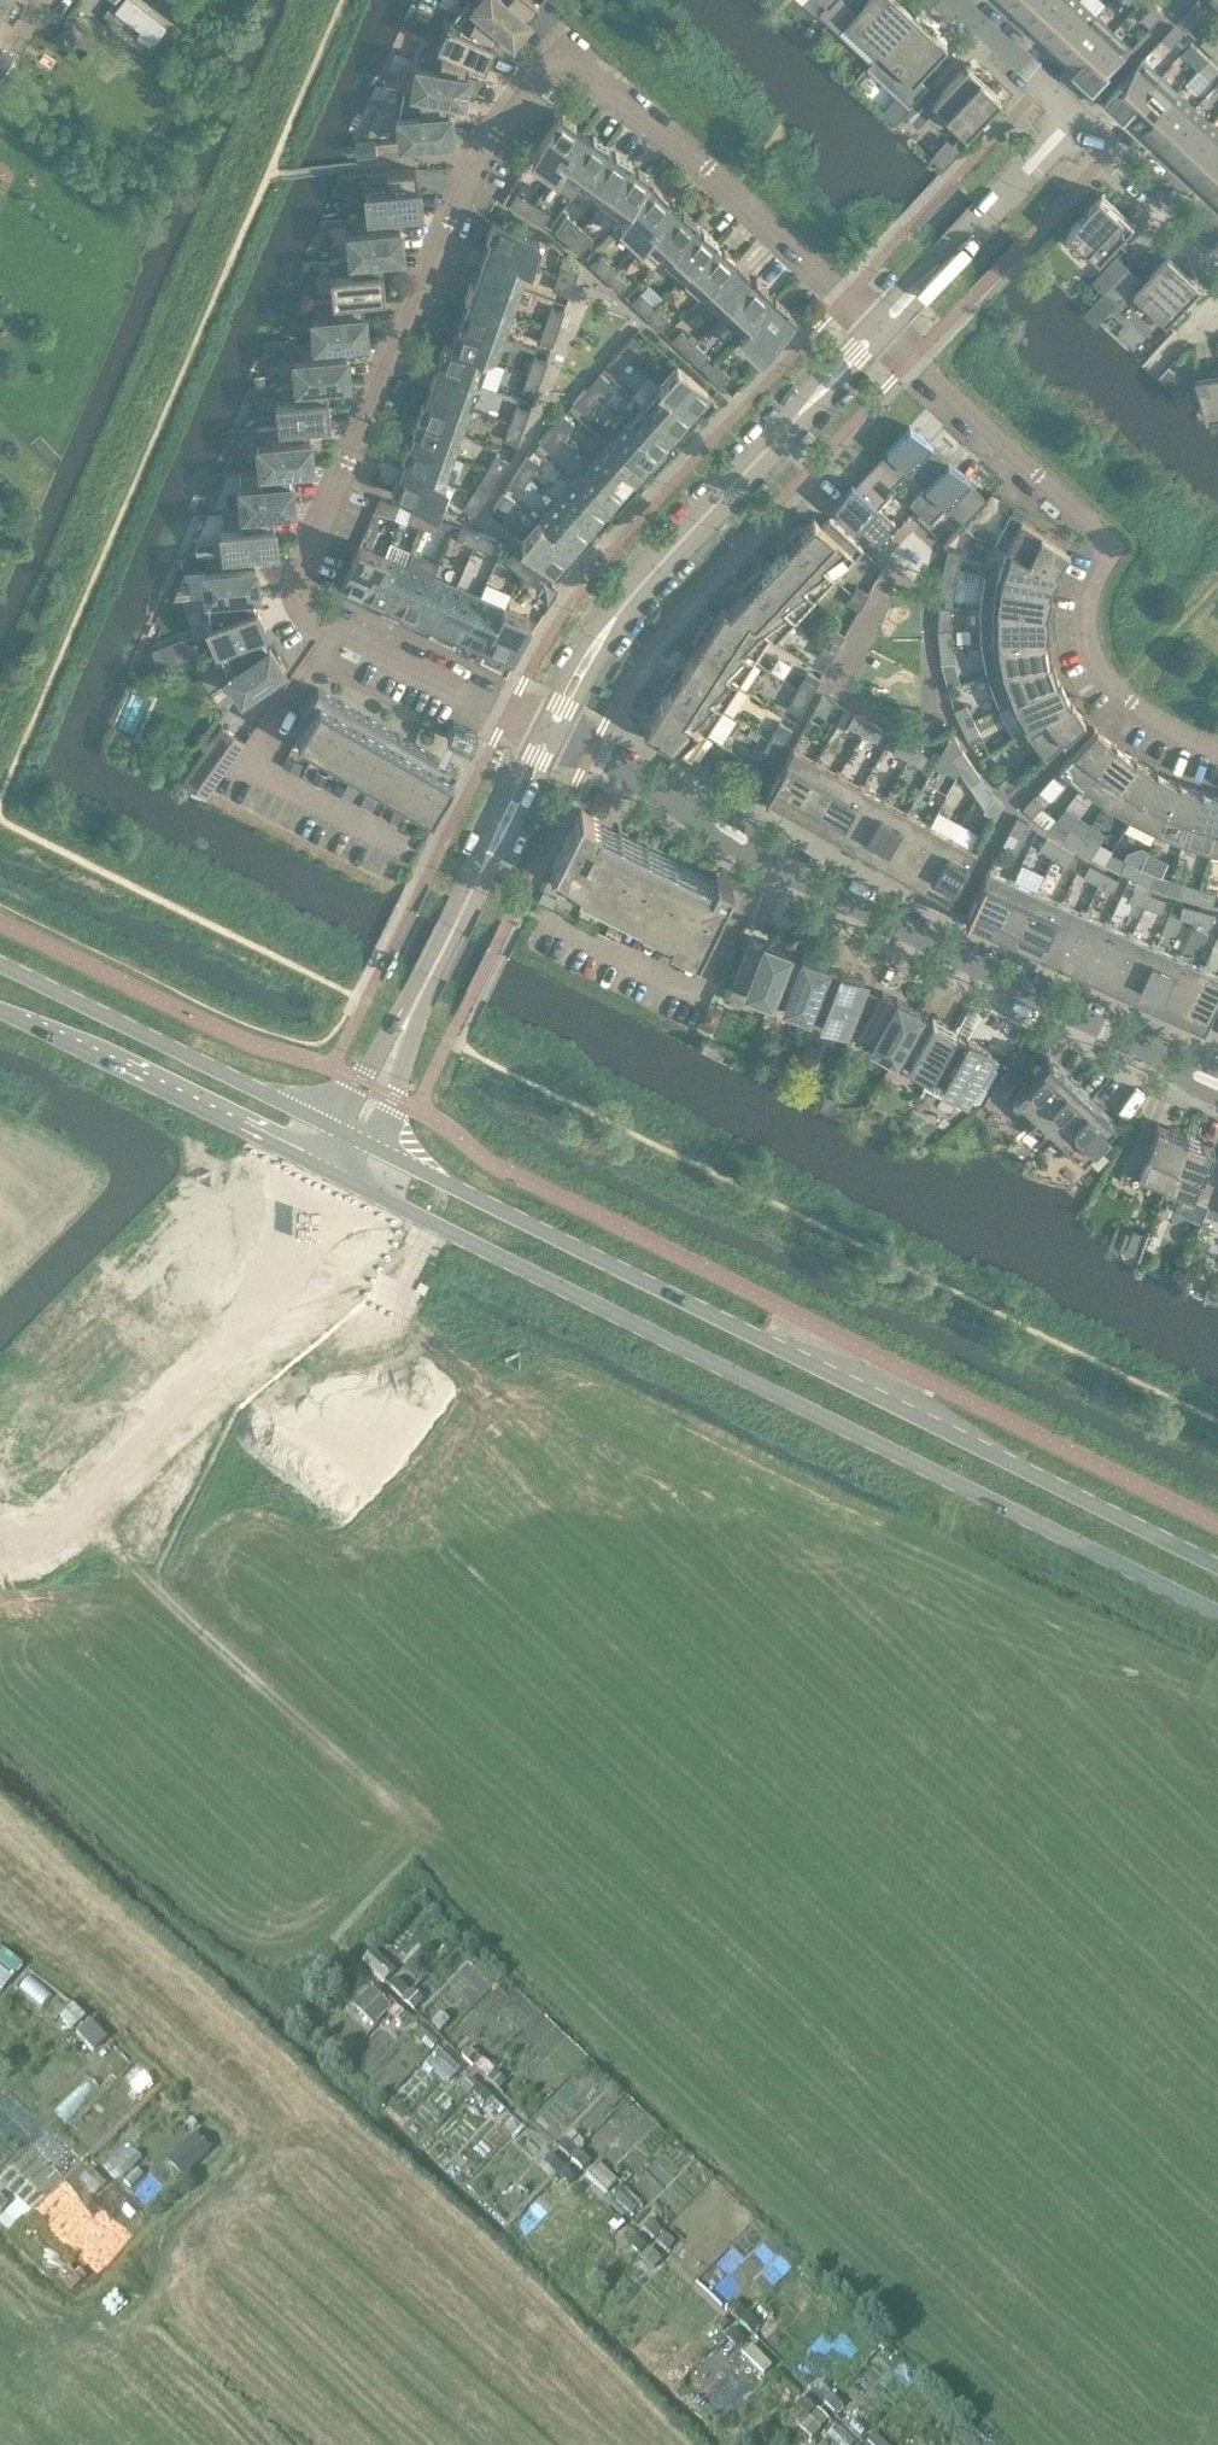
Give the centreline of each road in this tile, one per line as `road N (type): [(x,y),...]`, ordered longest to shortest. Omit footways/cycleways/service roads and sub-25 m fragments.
road 1 (track): [(328,1173),(328,1198),(271,1344),(93,1527),(427,1837),(333,1940),(859,2444)]
road 2 (residential): [(508,711),(322,622),(300,603),(295,579),(477,158),(540,69),(579,60),(604,75),(846,298)]
road 3 (tertiary): [(328,1173),(1217,1615)]
road 4 (tertiary): [(1217,1566),(365,1142)]
road 5 (residential): [(1217,1081),(806,885),(560,736)]
road 6 (residential): [(1217,749),(1165,724),(1110,680),(1096,658),(1089,615),(1111,550),(912,358)]
road 7 (unclassified): [(612,615),(881,329)]
road 8 (tertiary): [(335,1128),(0,963)]
road 9 (tertiary): [(0,1014),(328,1173)]
road 10 (unclassified): [(881,329),(1077,118)]
road 11 (residential): [(1077,118),(1217,247)]
road 12 (residential): [(952,0),(1077,118)]
road 13 (unclassified): [(478,874),(560,736)]
road 14 (unclassified): [(541,727),(478,874)]
road 15 (unclassified): [(365,1142),(389,1096),(415,1000)]
road 16 (unclassified): [(415,1000),(335,1128)]
road 17 (unclassified): [(415,1000),(478,874)]
road 18 (unclassified): [(612,615),(574,662),(541,727)]
road 19 (unclassified): [(560,736),(612,615)]

